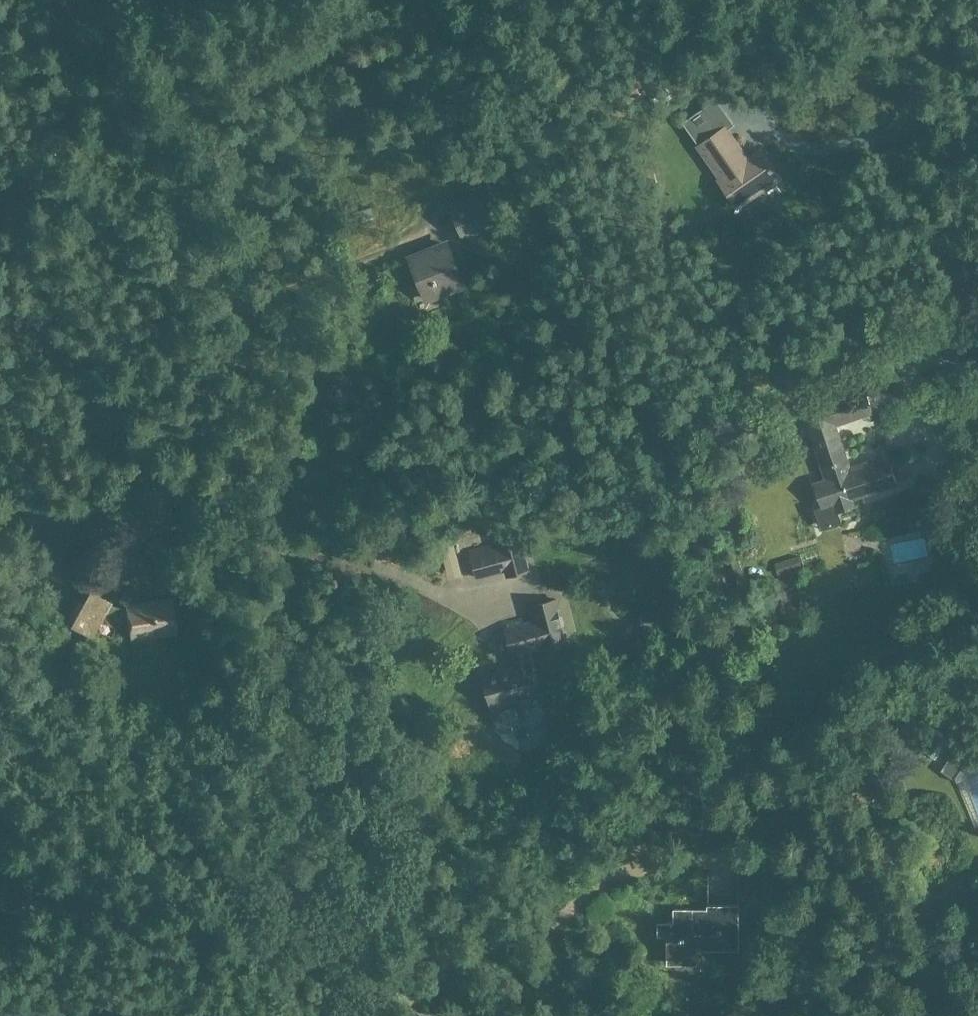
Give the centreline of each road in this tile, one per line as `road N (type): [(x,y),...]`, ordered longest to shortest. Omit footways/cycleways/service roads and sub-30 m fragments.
road 1 (unclassified): [(351,1015),(304,754),(264,389),(224,286),(151,171),(60,0)]
road 2 (unclassified): [(333,1015),(159,846),(95,797),(0,746)]

